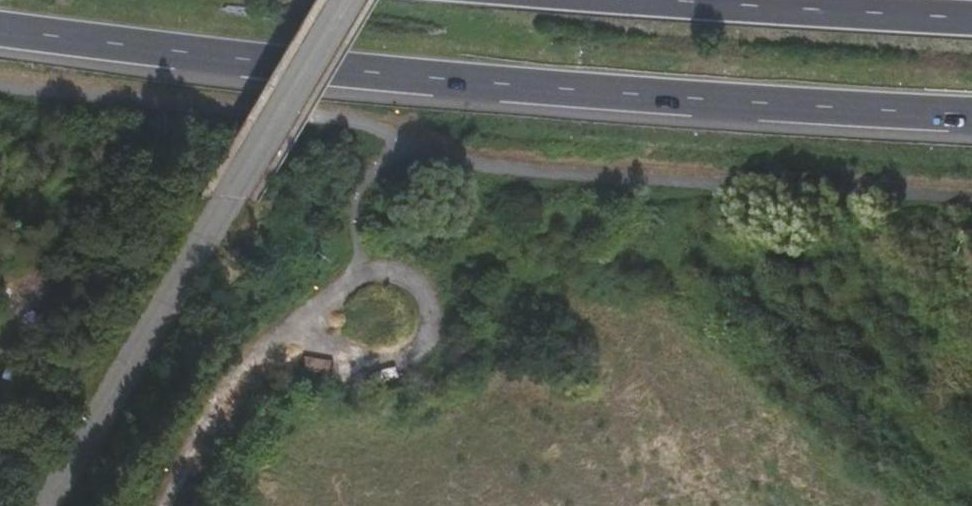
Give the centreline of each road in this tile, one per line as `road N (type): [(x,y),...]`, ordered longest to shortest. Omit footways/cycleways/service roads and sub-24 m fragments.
road 1 (trunk): [(0,28),(459,79),(971,112)]
road 2 (tertiary): [(342,0),(46,505)]
road 3 (trunk): [(971,17),(687,0)]

